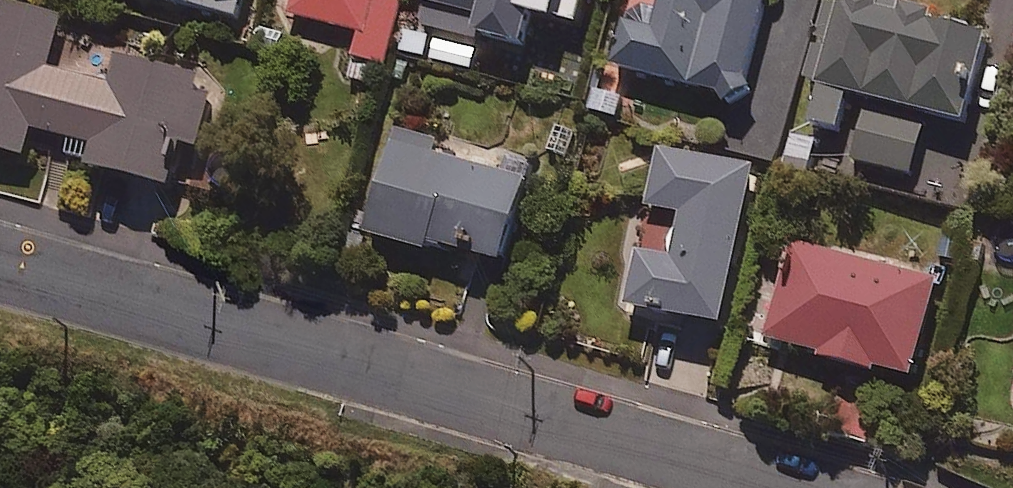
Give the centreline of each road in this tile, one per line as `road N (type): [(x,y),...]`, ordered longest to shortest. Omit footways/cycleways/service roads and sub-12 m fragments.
road 1 (residential): [(813,487),(0,267)]

